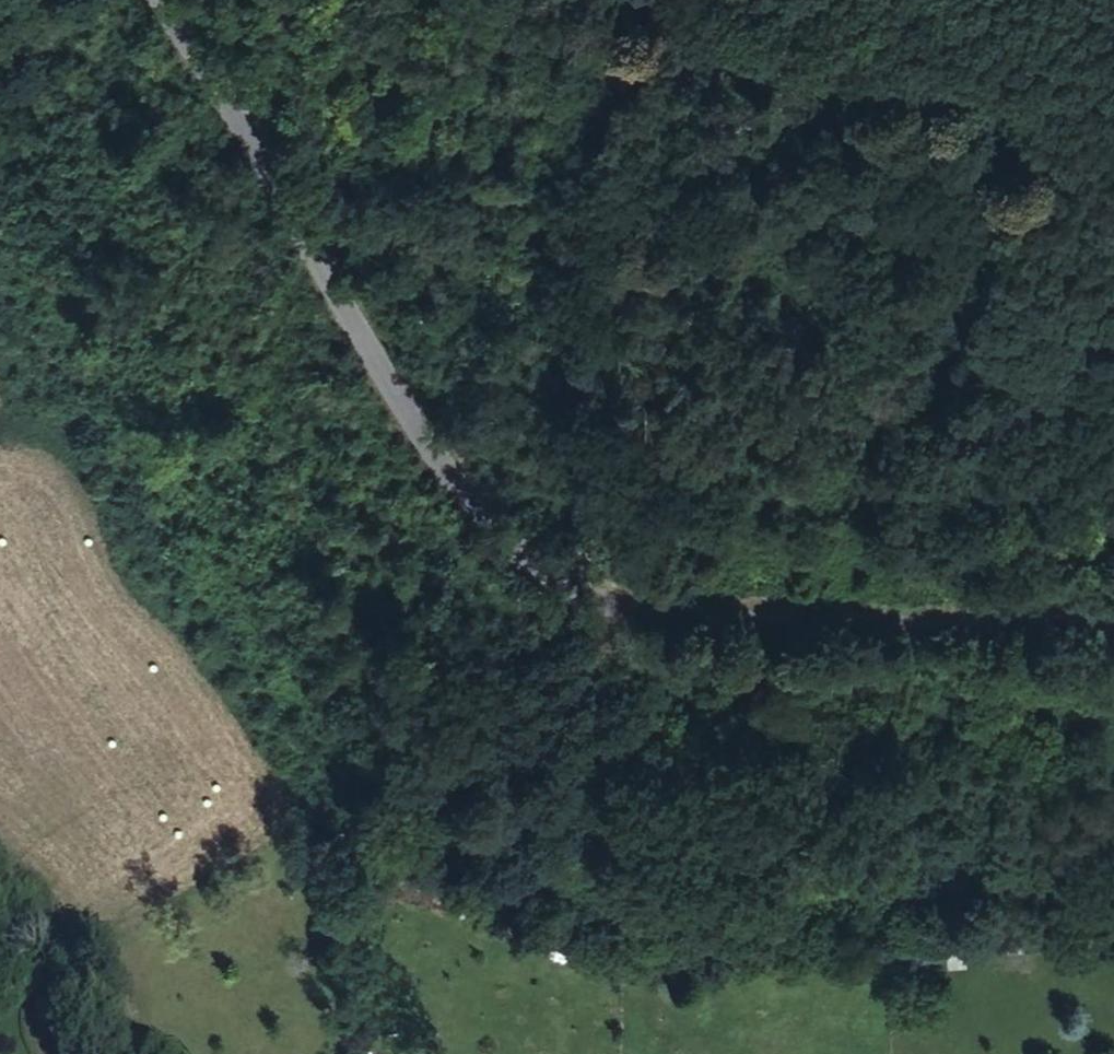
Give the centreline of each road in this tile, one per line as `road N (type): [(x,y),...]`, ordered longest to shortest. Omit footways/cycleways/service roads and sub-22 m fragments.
road 1 (unclassified): [(1113,634),(610,621),(531,584),(475,519),(353,345),(288,197),(160,0)]
road 2 (track): [(730,0),(777,15),(1113,57)]

